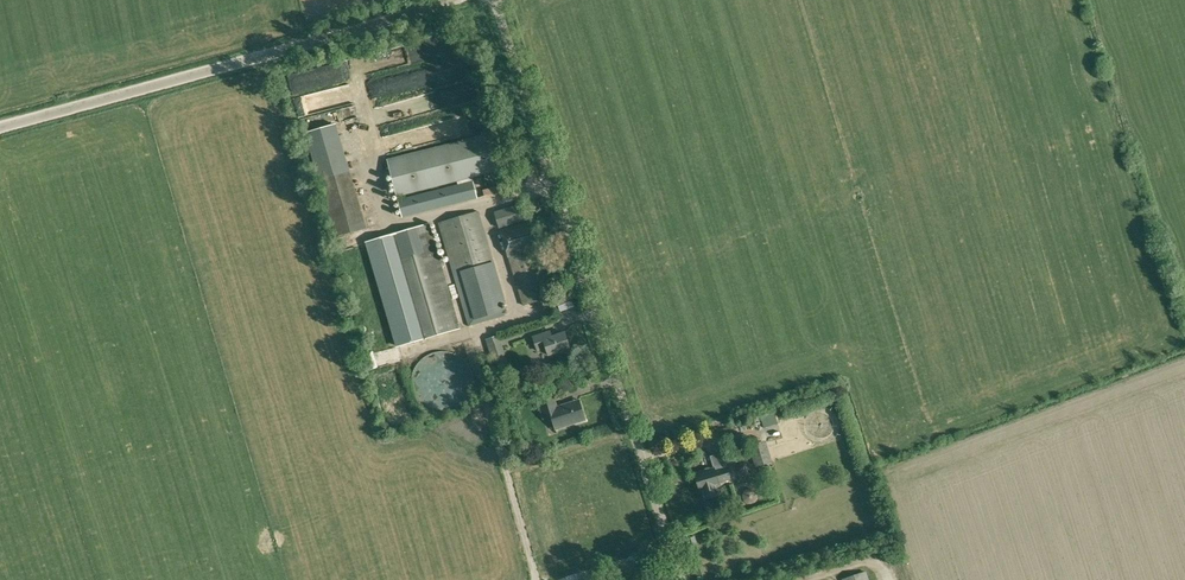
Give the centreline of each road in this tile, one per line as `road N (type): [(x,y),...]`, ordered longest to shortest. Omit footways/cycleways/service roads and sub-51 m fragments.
road 1 (unclassified): [(678,579),(492,0)]
road 2 (unclassified): [(0,127),(452,0)]

